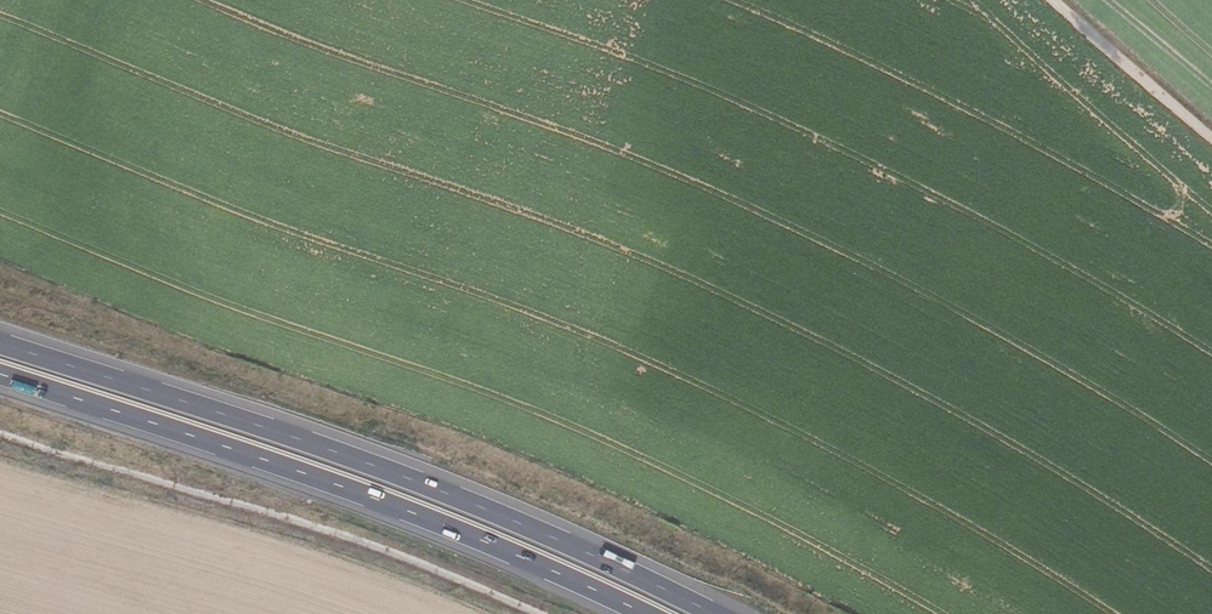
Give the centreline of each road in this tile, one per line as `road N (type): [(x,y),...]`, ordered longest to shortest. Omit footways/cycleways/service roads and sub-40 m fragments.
road 1 (motorway): [(714,613),(417,482),(0,343)]
road 2 (motorway): [(0,374),(333,483),(647,613)]
road 3 (track): [(1047,0),(1211,141)]

